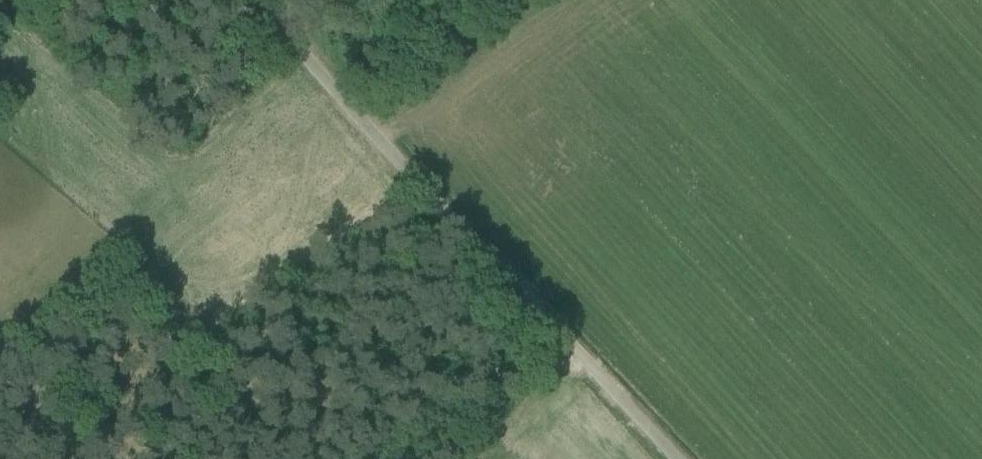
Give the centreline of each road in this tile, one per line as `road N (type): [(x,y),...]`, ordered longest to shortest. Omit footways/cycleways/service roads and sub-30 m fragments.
road 1 (unclassified): [(684,458),(264,0)]

